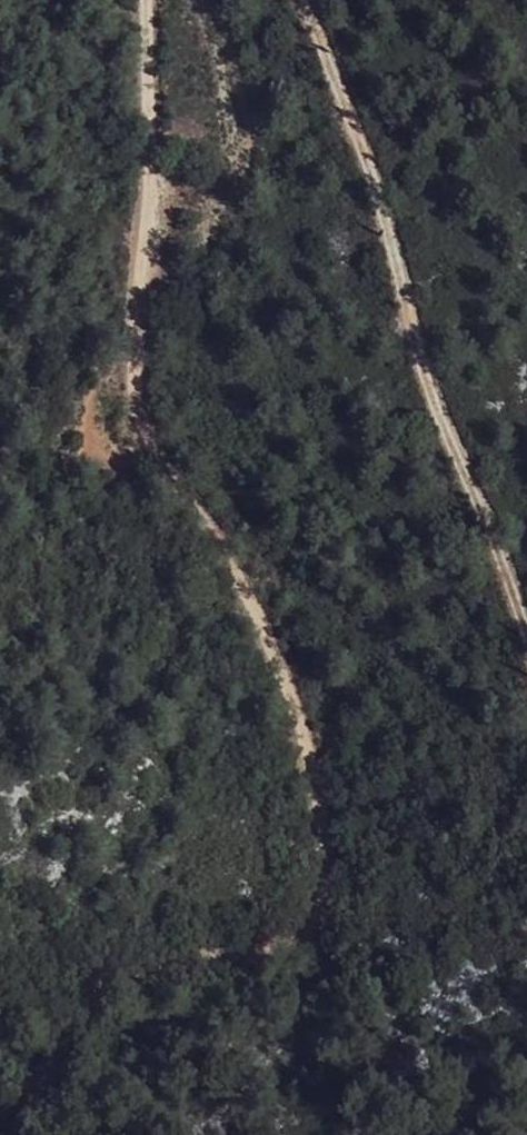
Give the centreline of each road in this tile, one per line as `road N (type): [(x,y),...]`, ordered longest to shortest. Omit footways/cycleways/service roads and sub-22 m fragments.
road 1 (track): [(299,0),(421,325),(498,565),(526,691)]

